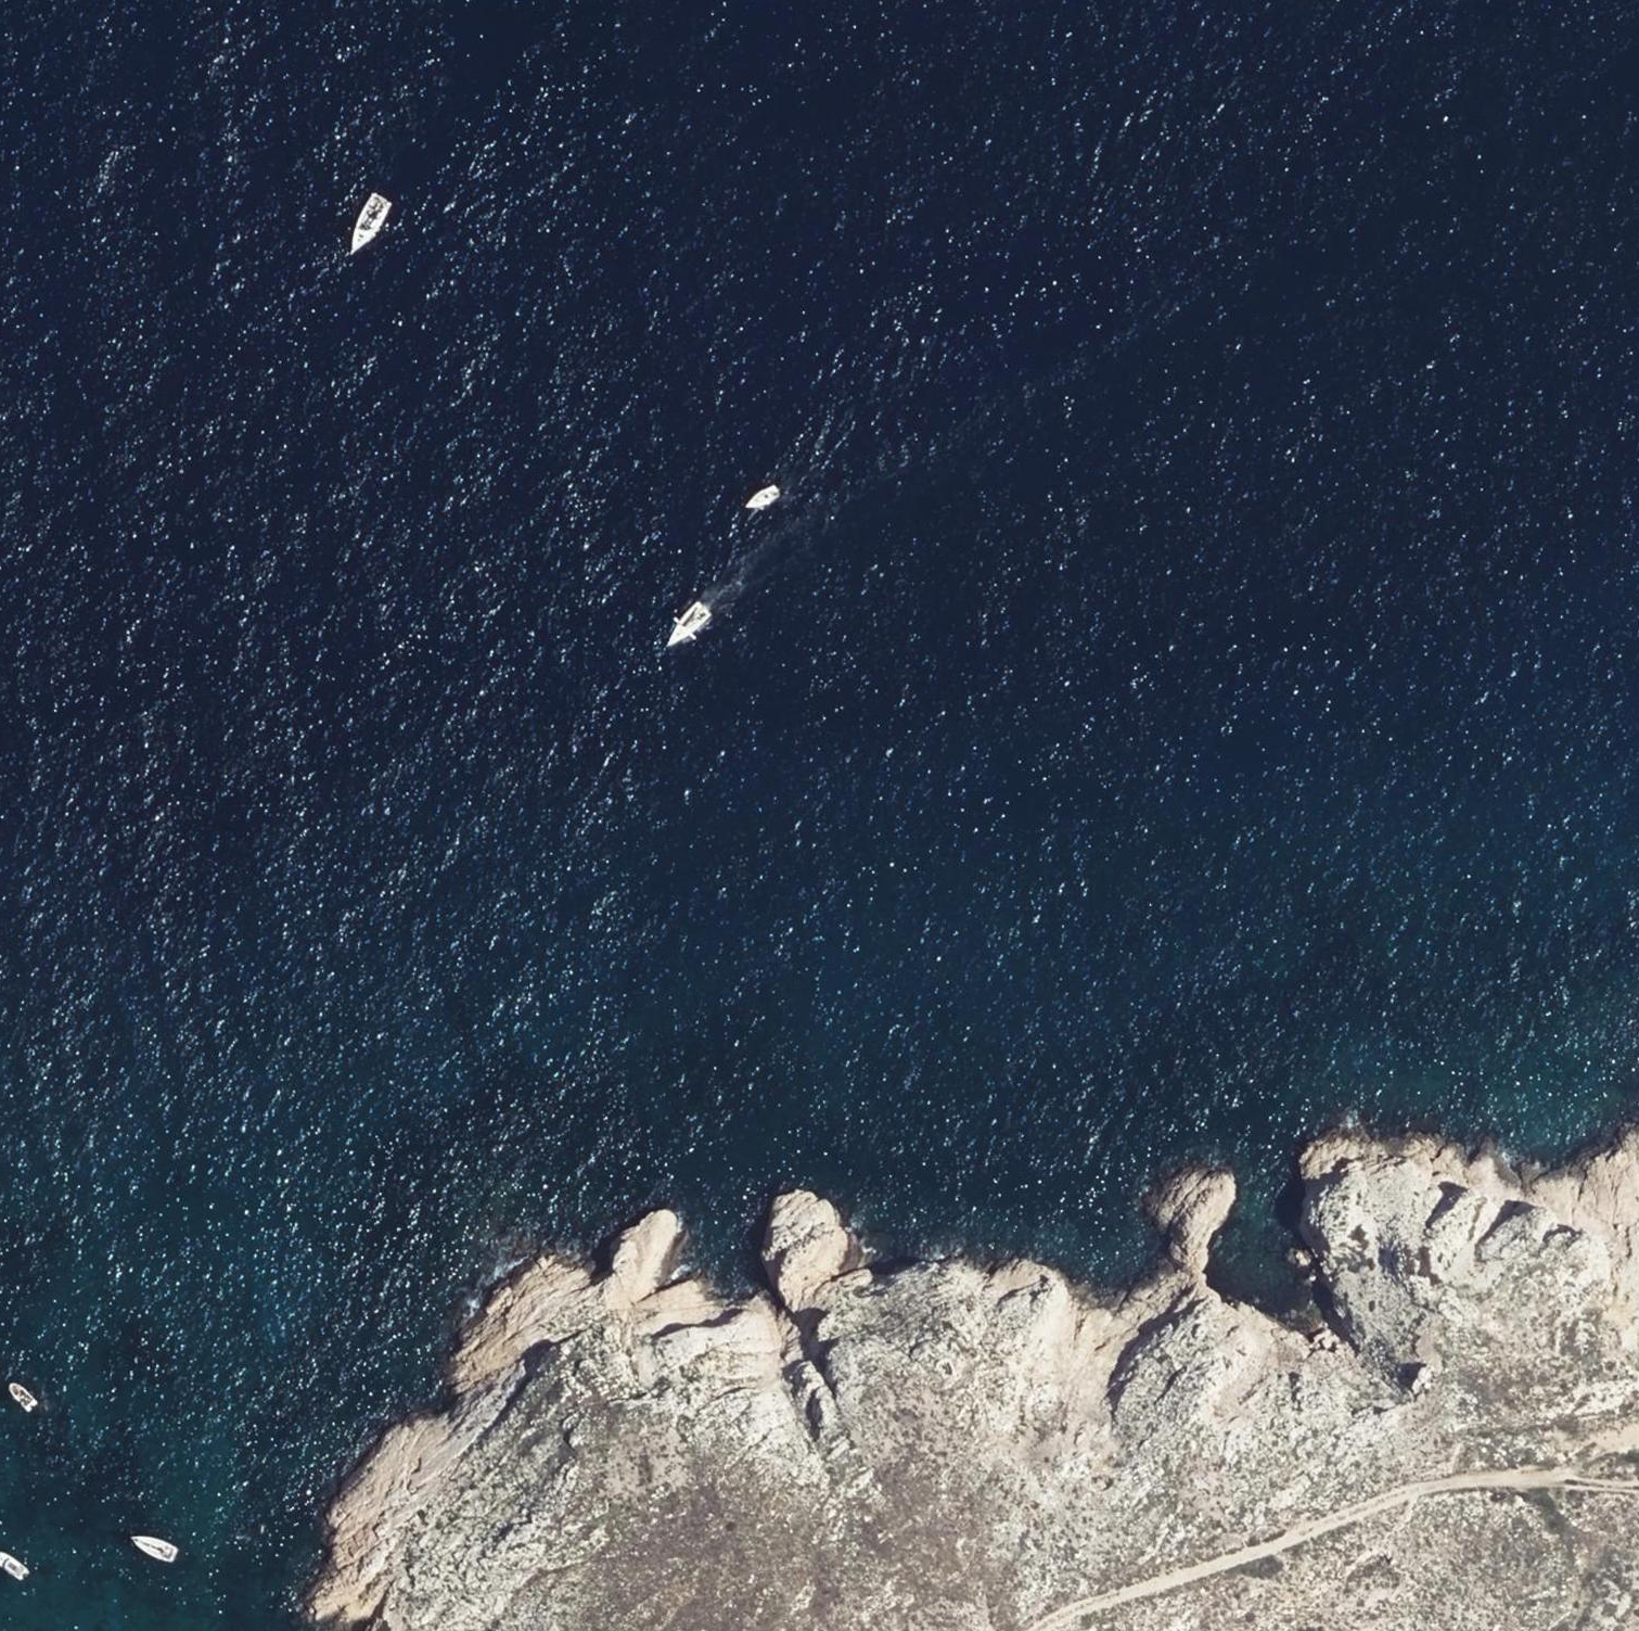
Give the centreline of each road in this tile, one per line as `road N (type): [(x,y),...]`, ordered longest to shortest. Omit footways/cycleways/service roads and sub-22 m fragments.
road 1 (track): [(1040,1630),(1055,1618),(1420,1489),(1557,1478)]

